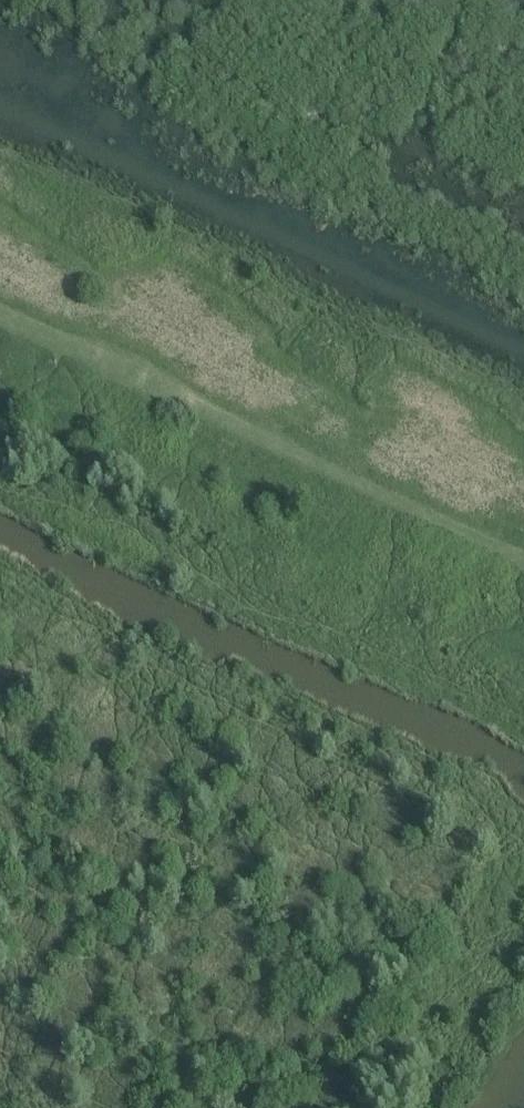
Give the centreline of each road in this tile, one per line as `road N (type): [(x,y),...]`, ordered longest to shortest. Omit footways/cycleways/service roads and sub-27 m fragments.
road 1 (track): [(0,312),(523,558)]

